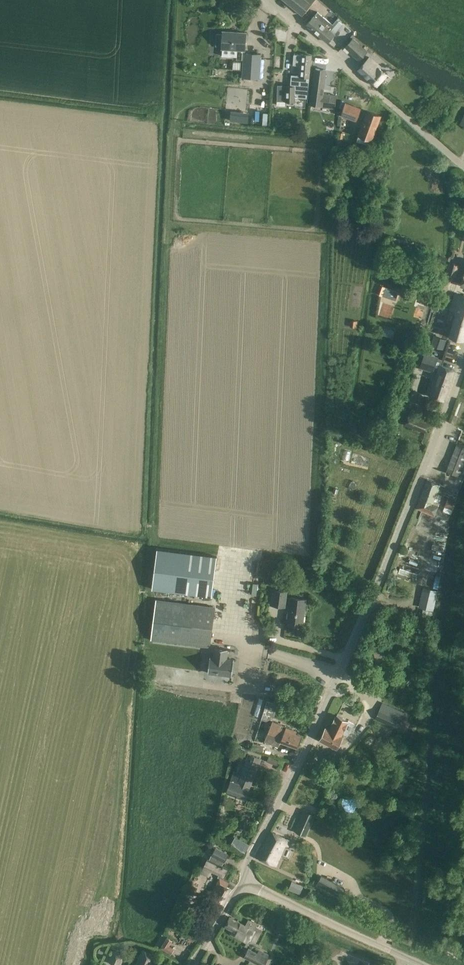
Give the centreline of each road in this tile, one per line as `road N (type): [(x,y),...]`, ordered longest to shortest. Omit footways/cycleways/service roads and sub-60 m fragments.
road 1 (tertiary): [(244,882),(383,574),(463,358)]
road 2 (unclassified): [(463,167),(267,0)]
road 3 (unclassified): [(423,964),(244,882)]

